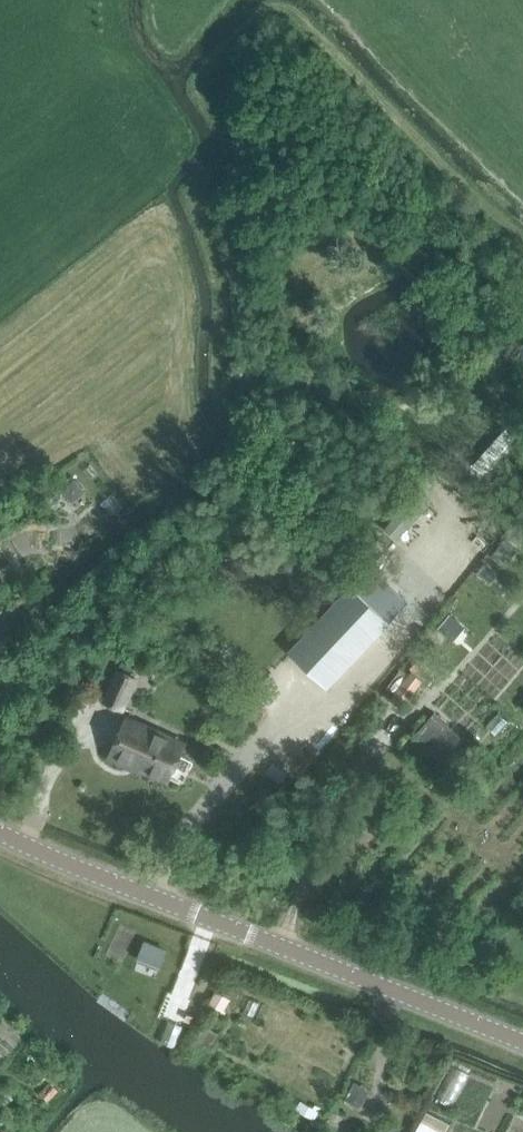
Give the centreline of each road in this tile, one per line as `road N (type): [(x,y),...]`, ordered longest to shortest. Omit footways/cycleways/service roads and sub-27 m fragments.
road 1 (tertiary): [(522,1040),(0,831)]

